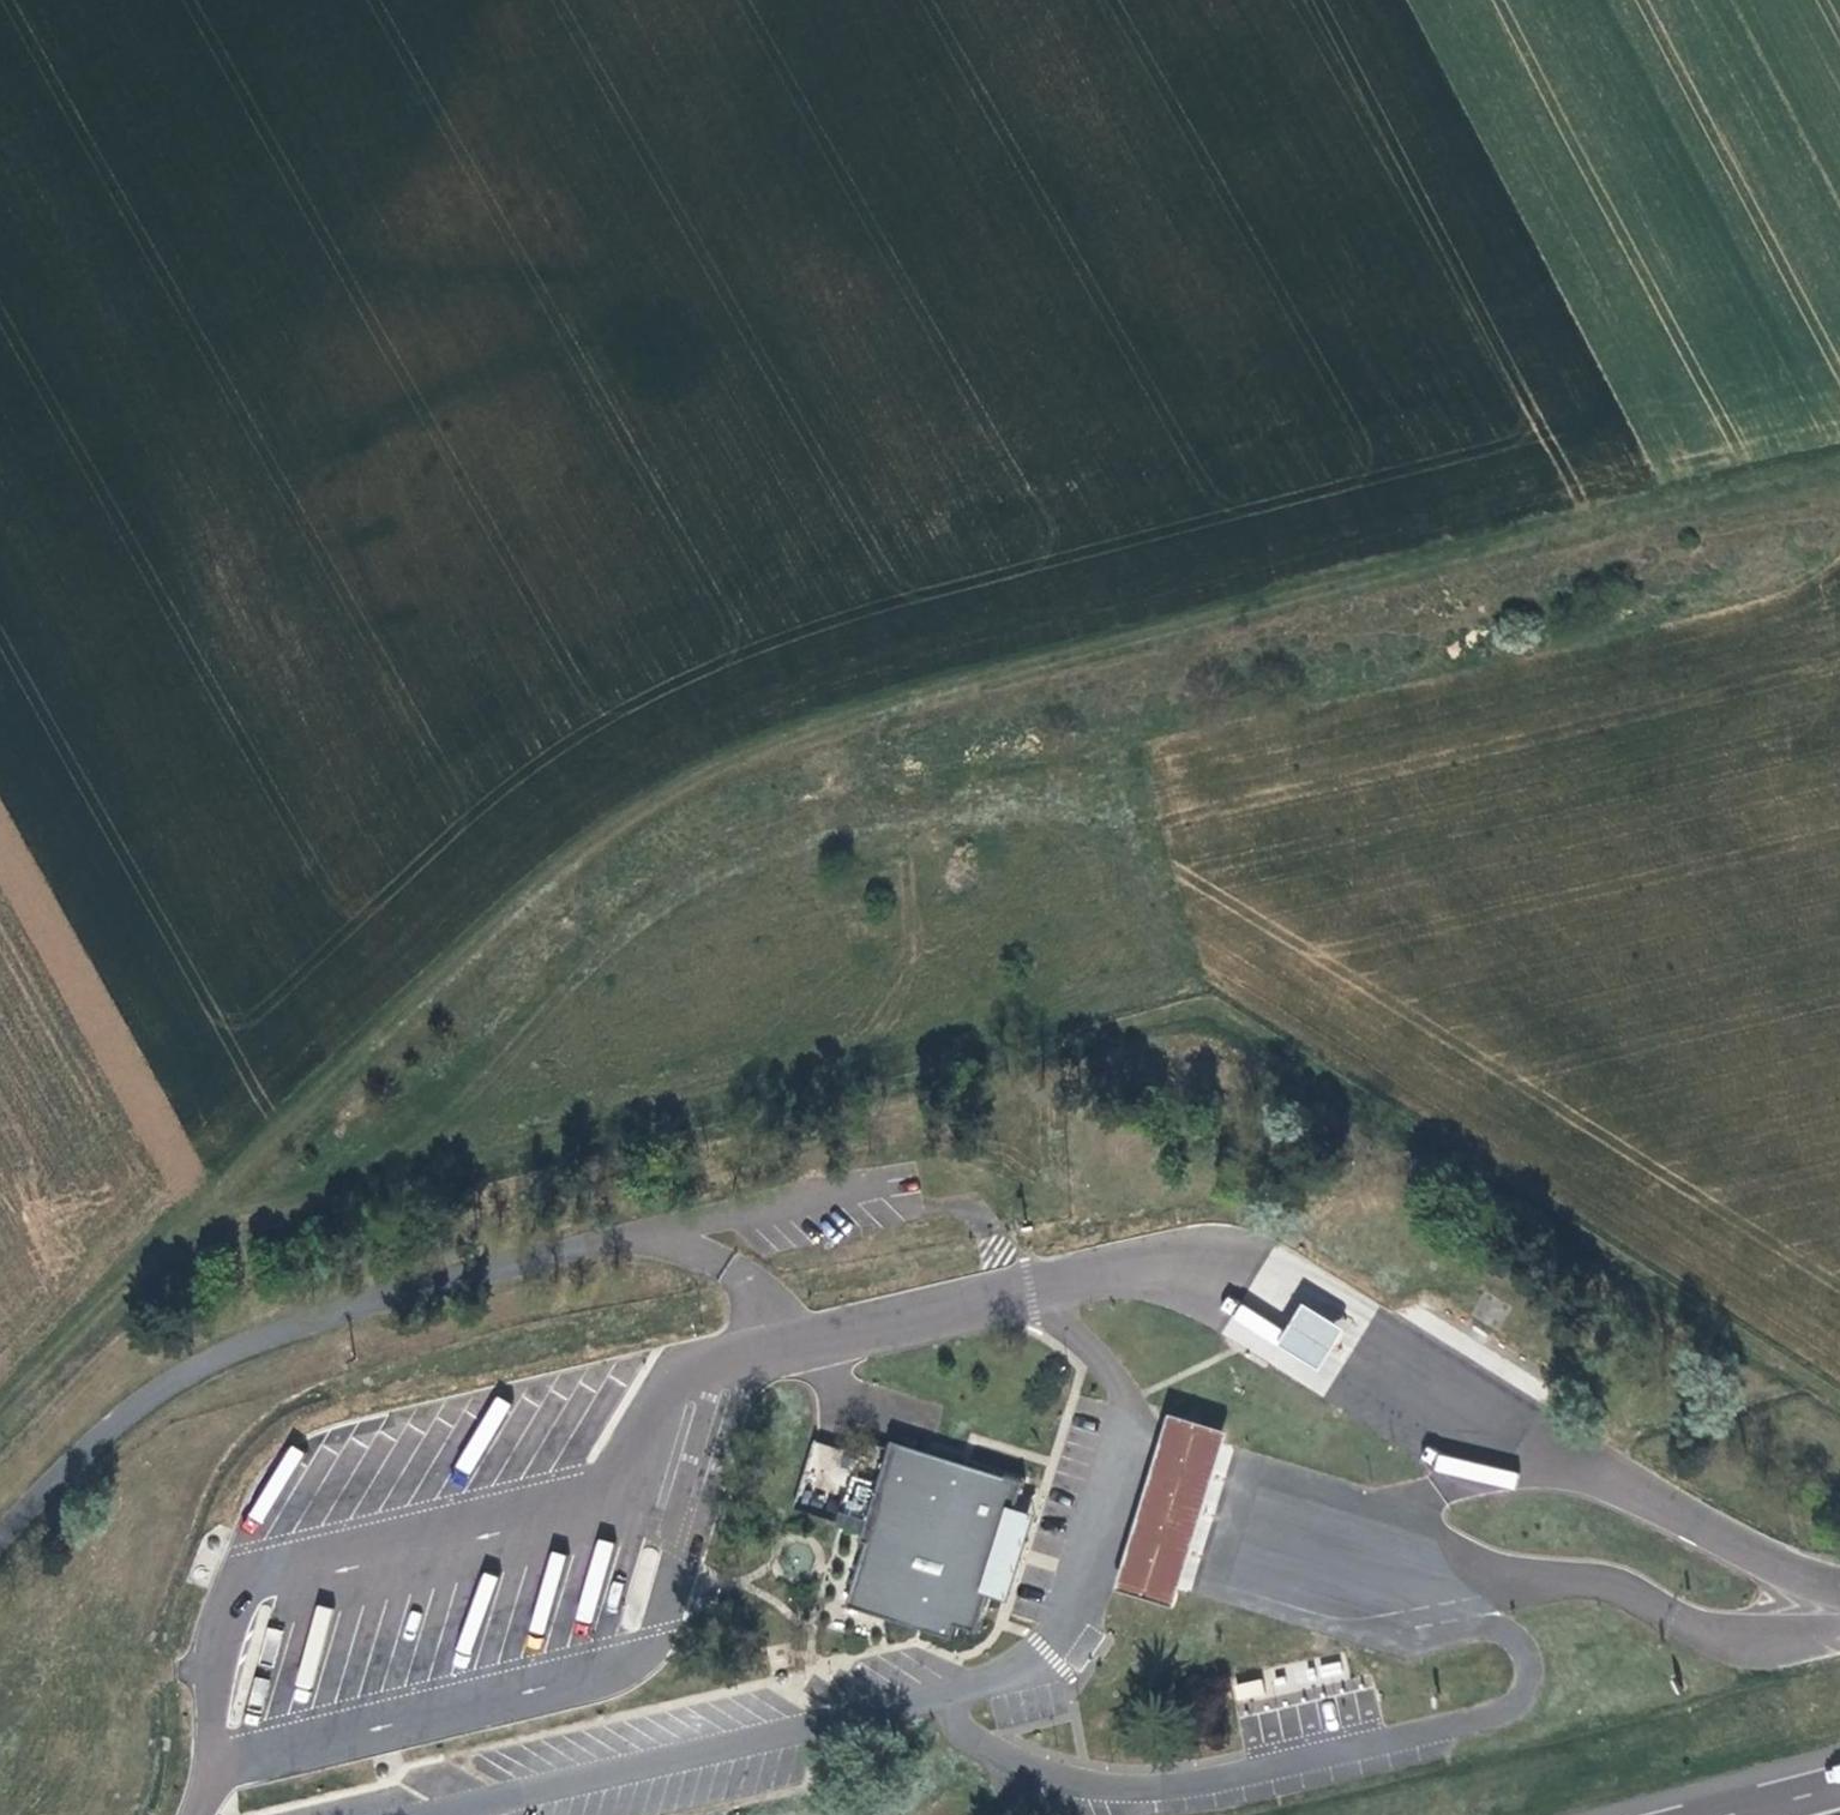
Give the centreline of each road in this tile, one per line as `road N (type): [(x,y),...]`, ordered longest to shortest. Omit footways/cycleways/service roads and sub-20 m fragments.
road 1 (track): [(178,1229),(0,1424)]

